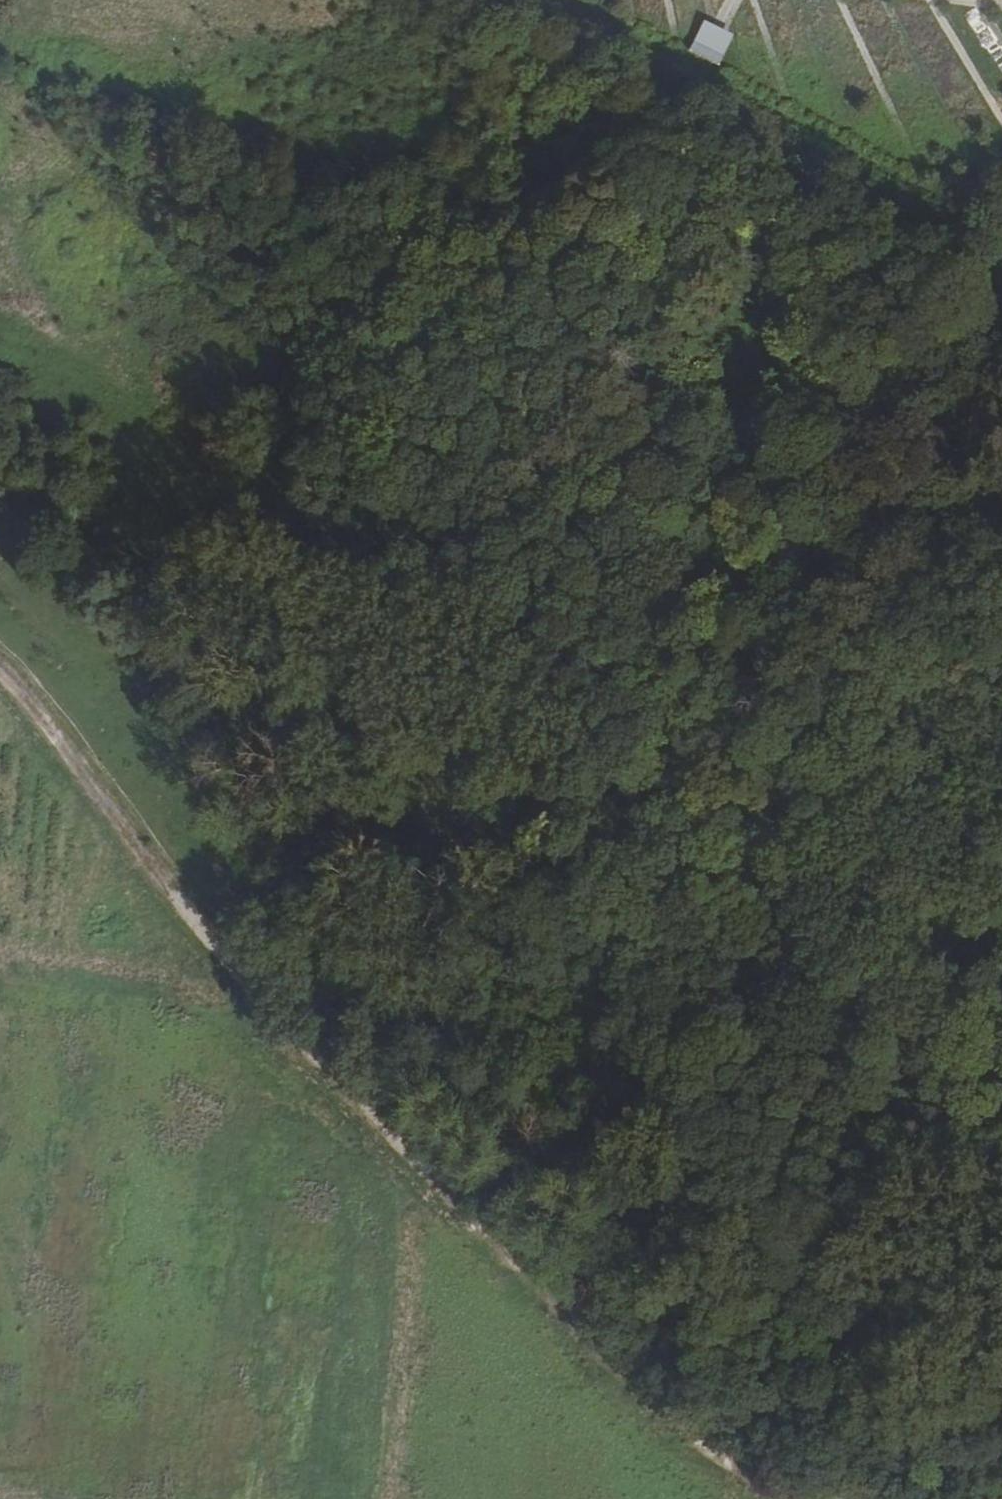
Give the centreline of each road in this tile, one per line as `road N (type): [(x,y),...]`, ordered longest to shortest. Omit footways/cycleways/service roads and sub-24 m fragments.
road 1 (track): [(782,1498),(605,1360),(409,1158),(182,917),(0,683)]
road 2 (track): [(0,1031),(54,1112),(325,1290),(308,1498)]
road 3 (track): [(438,1187),(429,1255),(412,1278),(378,1294),(325,1290)]

